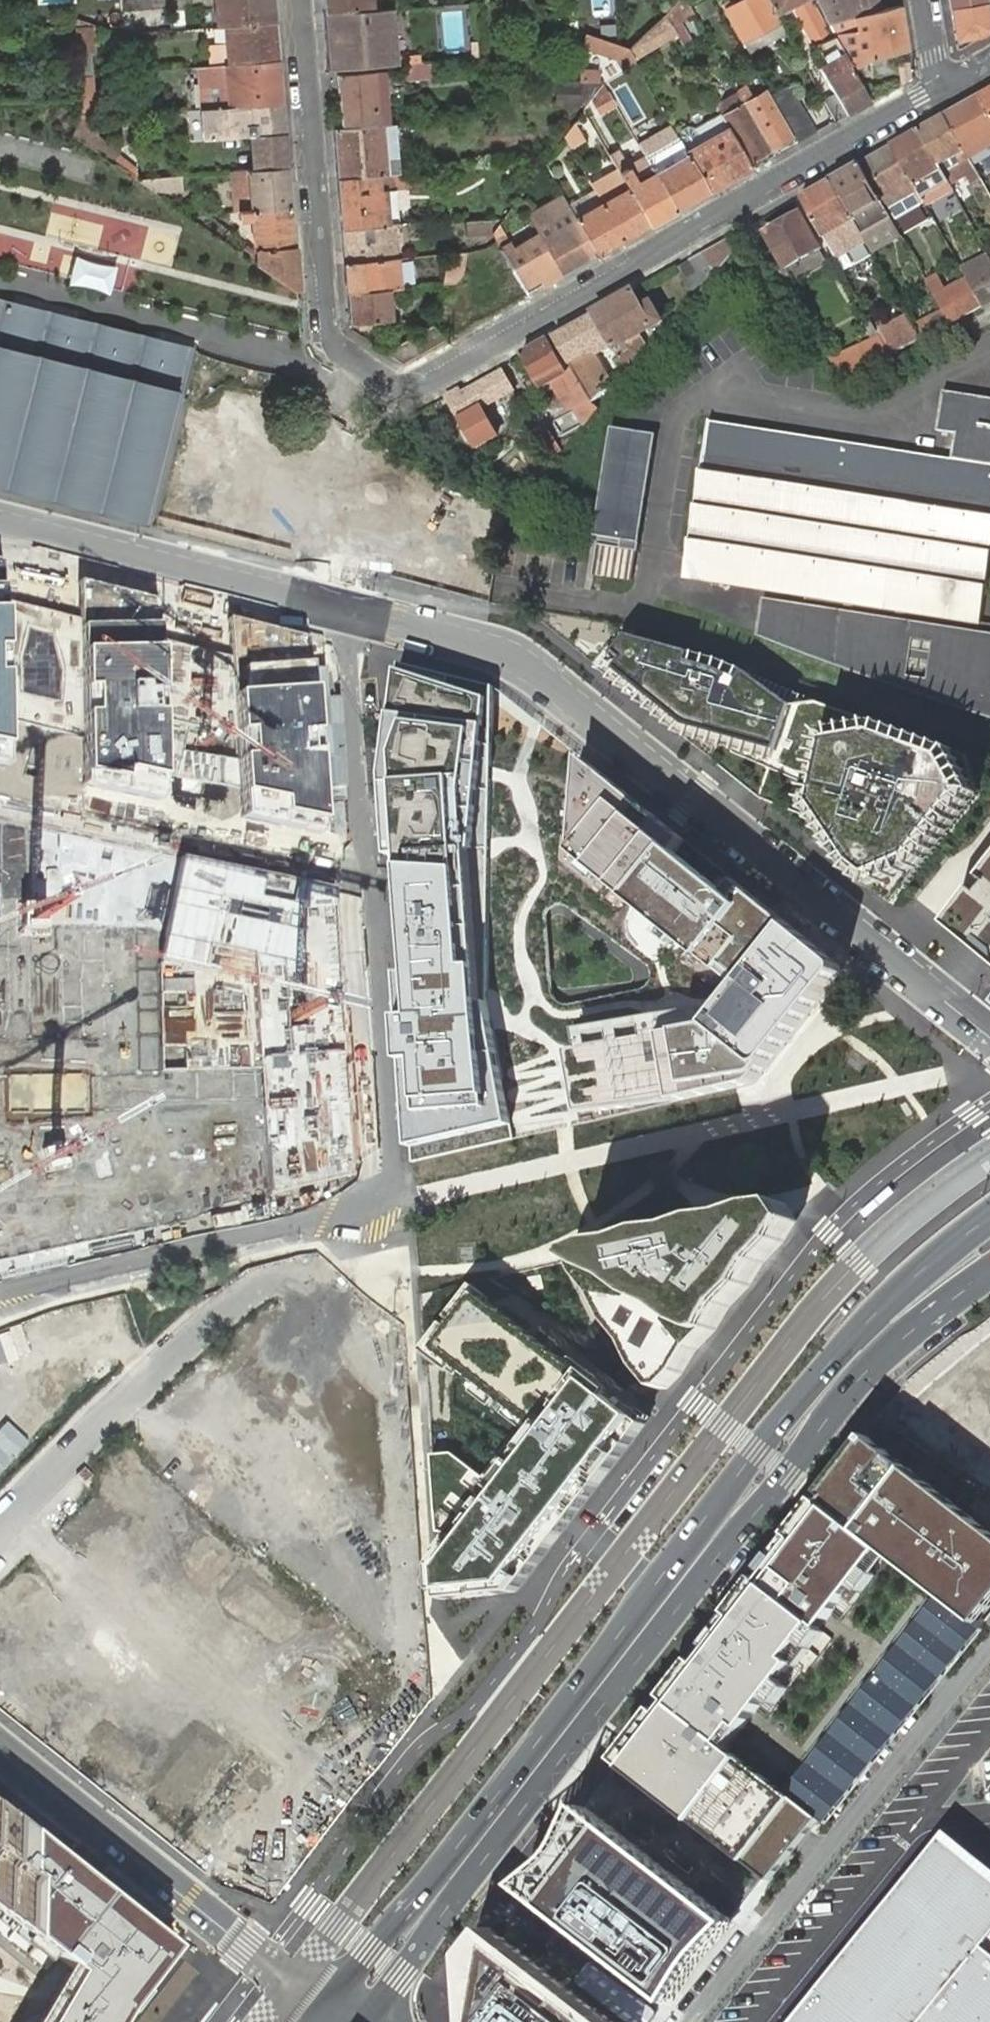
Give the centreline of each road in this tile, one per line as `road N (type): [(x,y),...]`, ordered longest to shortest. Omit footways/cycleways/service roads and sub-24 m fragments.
road 1 (residential): [(298,0),(328,340),(401,393),(939,90)]
road 2 (primary): [(989,1217),(924,1269),(830,1362),(328,2006)]
road 3 (primary): [(365,2021),(827,1421),(914,1330),(989,1273)]
road 4 (residential): [(989,1038),(514,657),(343,609)]
road 5 (residential): [(343,609),(391,1200)]
road 6 (residential): [(989,1650),(692,2021)]
road 7 (secondary): [(0,1751),(328,2006)]
road 8 (residential): [(0,1292),(391,1200)]
road 9 (residential): [(343,609),(0,525)]

